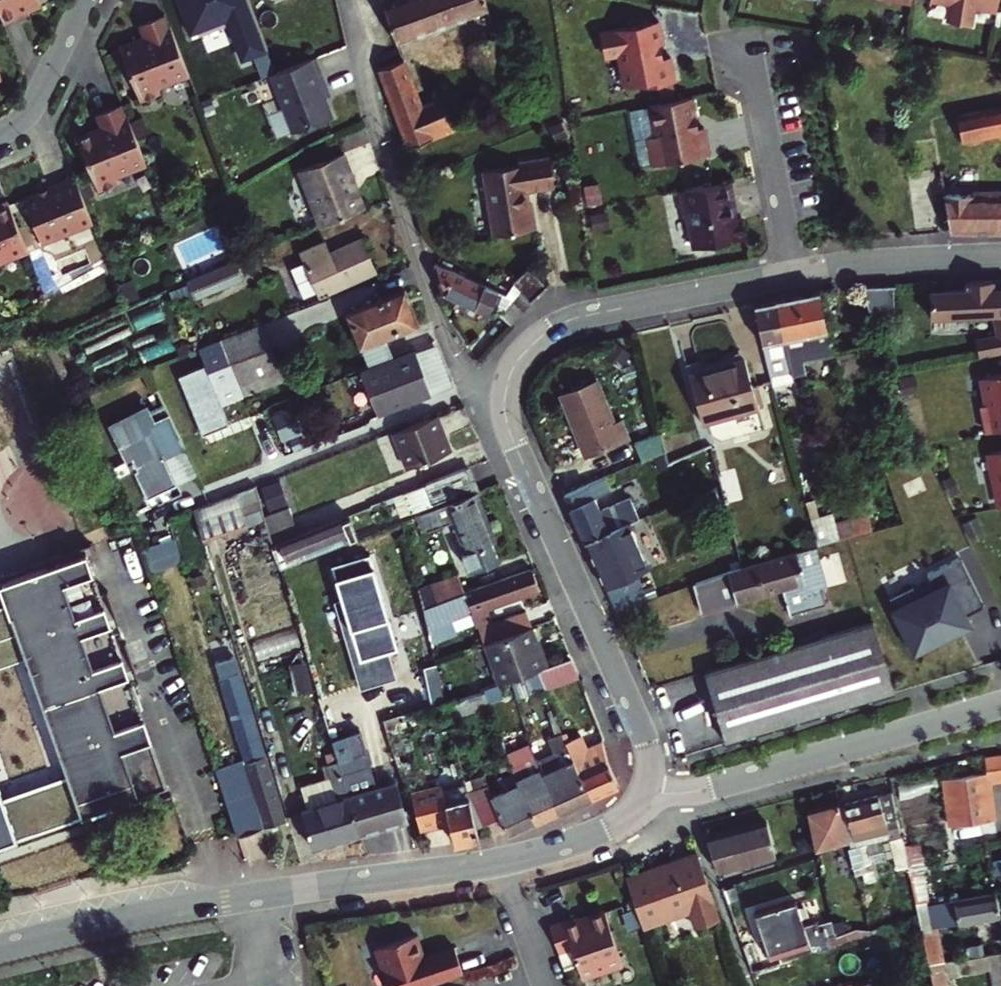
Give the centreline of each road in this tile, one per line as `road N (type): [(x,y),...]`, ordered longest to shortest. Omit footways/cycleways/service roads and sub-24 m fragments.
road 1 (residential): [(0,947),(203,903),(501,863)]
road 2 (residential): [(503,398),(469,388),(449,346),(344,0)]
road 3 (residential): [(649,784),(647,746),(514,445),(503,398)]
road 4 (residential): [(503,398),(518,357),(559,323),(794,273)]
road 5 (residential): [(1000,705),(692,791)]
road 6 (residential): [(794,273),(755,90),(728,36)]
road 7 (residential): [(794,273),(1000,257)]
road 8 (residential): [(692,791),(752,985)]
road 9 (residential): [(501,863),(623,820),(649,784)]
road 10 (residential): [(81,0),(28,110),(0,131)]
road 11 (residential): [(501,863),(542,985)]

